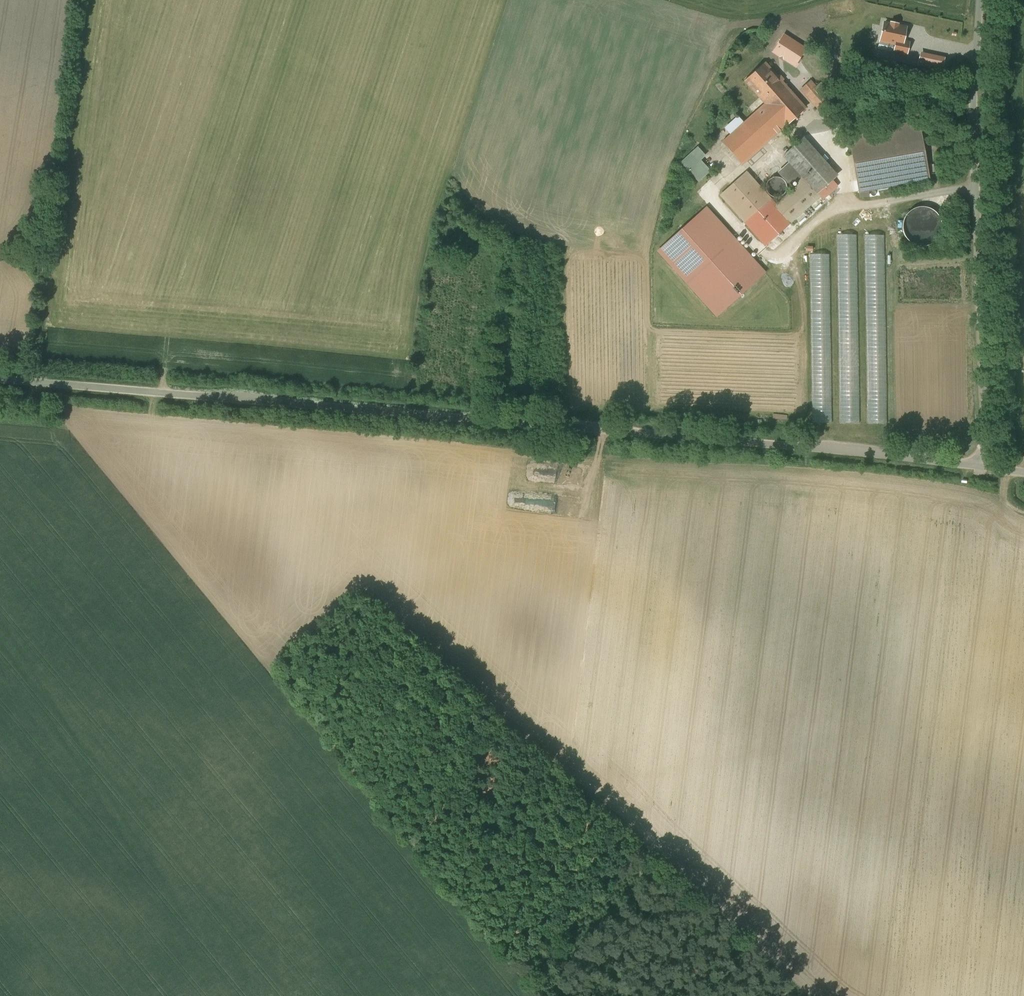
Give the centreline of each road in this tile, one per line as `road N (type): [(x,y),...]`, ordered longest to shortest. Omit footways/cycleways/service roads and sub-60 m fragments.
road 1 (unclassified): [(0,380),(982,466)]
road 2 (unclassified): [(982,466),(974,136),(979,0)]

